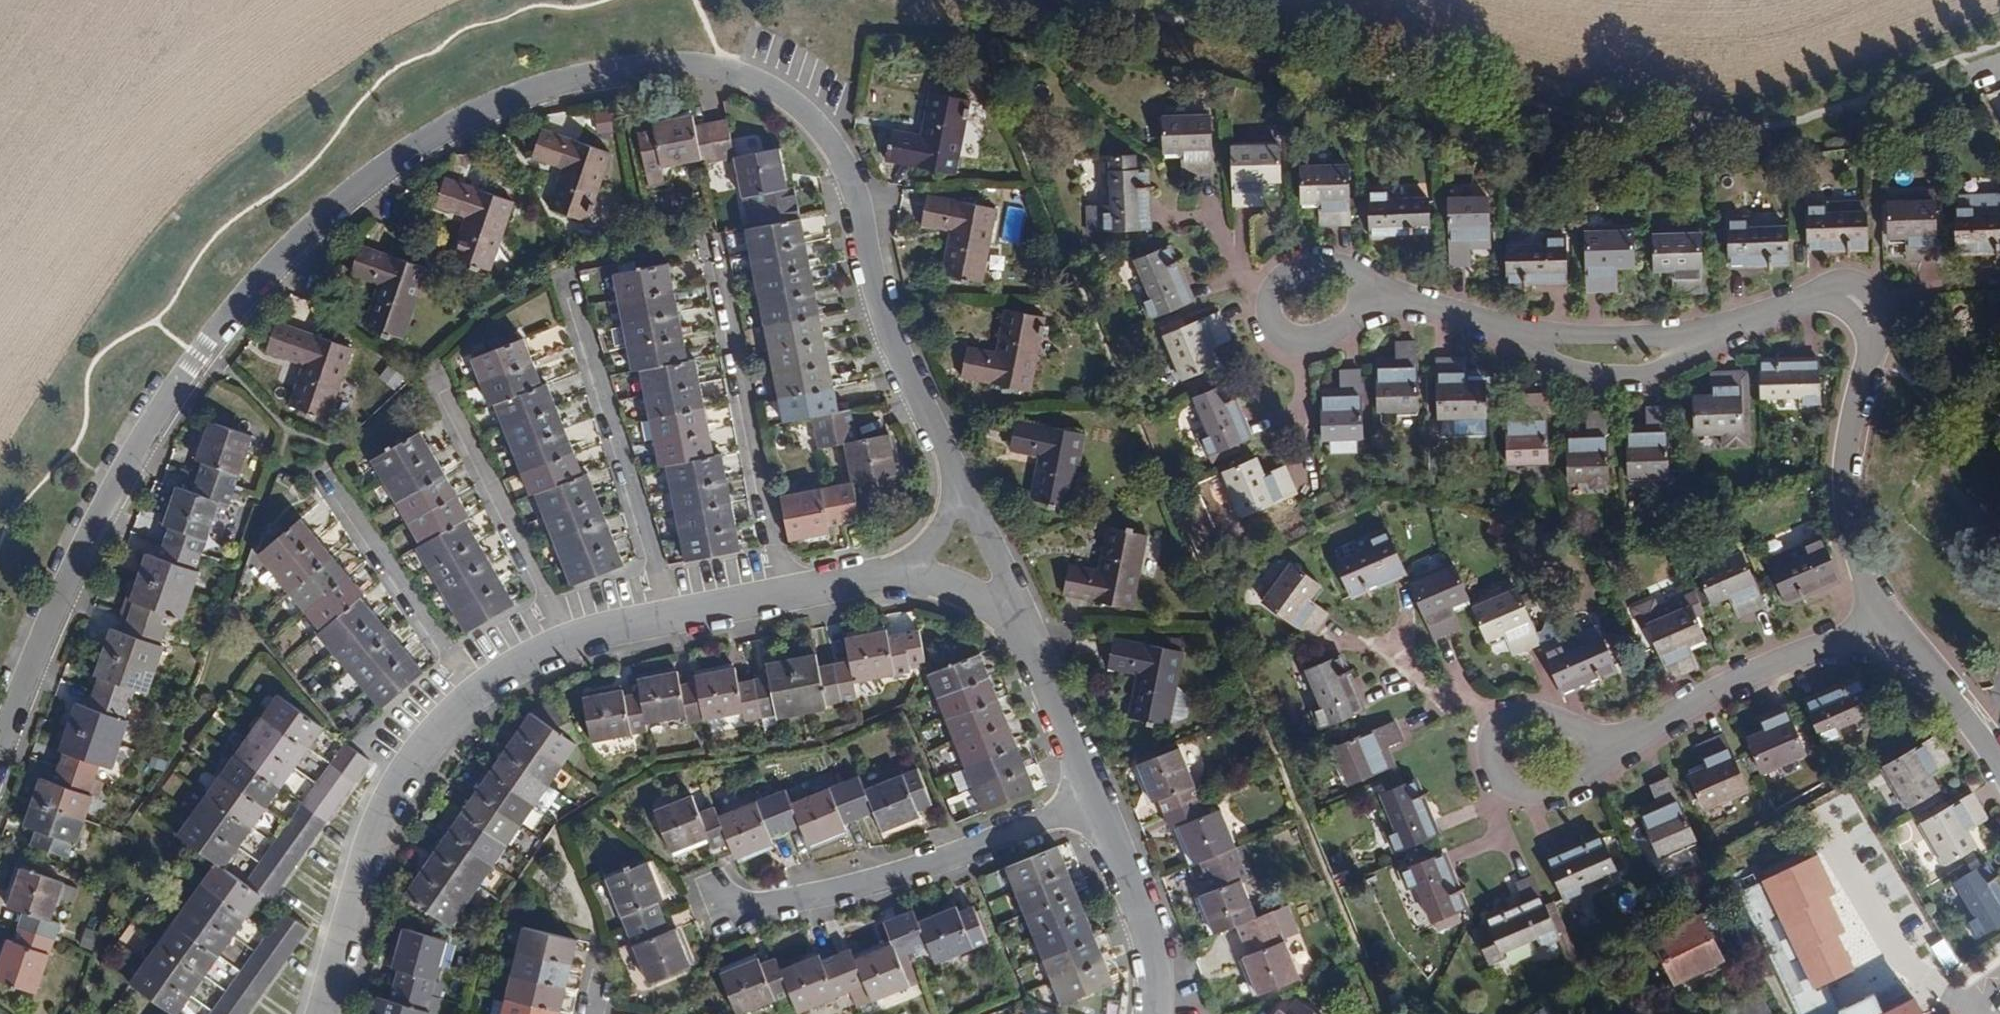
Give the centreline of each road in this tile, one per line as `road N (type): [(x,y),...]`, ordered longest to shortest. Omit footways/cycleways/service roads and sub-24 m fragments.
road 1 (residential): [(0,750),(76,552),(159,409),(269,264),(362,177),(477,107),(581,73),(685,64),(736,74),(787,101),(821,138),(854,188),(885,319),(965,490)]
road 2 (residential): [(1296,303),(1377,299),(1530,335),(1692,337),(1831,293),(1855,299),(1871,325),(1845,479),(1852,557),(1879,629)]
road 3 (residential): [(1099,800),(868,884),(722,910)]
road 4 (residential): [(1879,629),(1819,648),(1601,752),(1529,751)]
road 5 (residential): [(322,1013),(374,825),(417,747),(473,691)]
road 6 (residential): [(713,250),(780,594)]
road 7 (residential): [(575,300),(668,615)]
road 8 (residential): [(445,392),(566,640)]
road 9 (residential): [(323,476),(473,691)]
road 10 (residential): [(1099,800),(1152,939),(1157,1013)]
road 11 (residential): [(1020,604),(1099,800)]
road 12 (residential): [(1879,629),(1999,770)]
road 13 (residential): [(780,594),(914,569)]
road 14 (residential): [(965,490),(1020,604)]

